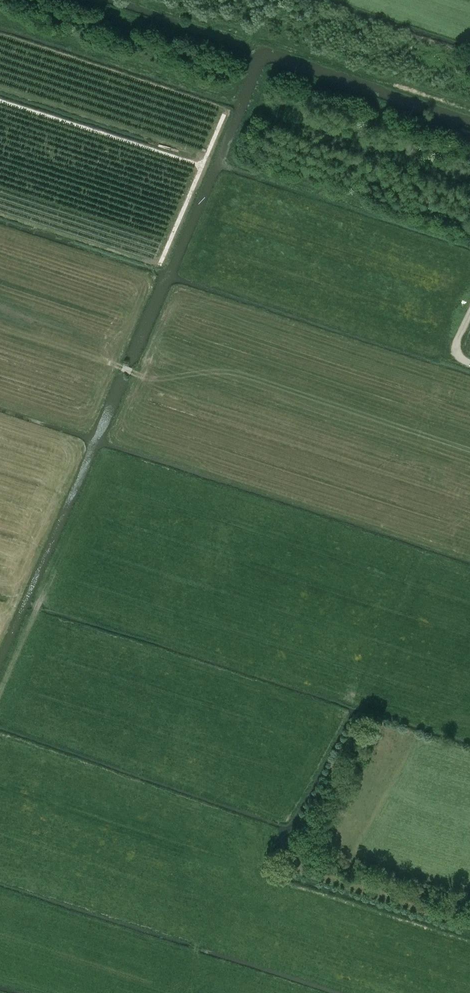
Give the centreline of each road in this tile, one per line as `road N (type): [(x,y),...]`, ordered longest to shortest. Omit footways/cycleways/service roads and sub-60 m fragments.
road 1 (track): [(469,451),(212,367),(149,376),(112,365),(101,392)]
road 2 (track): [(144,0),(256,37),(230,92),(142,68)]
road 3 (track): [(256,37),(469,105)]

